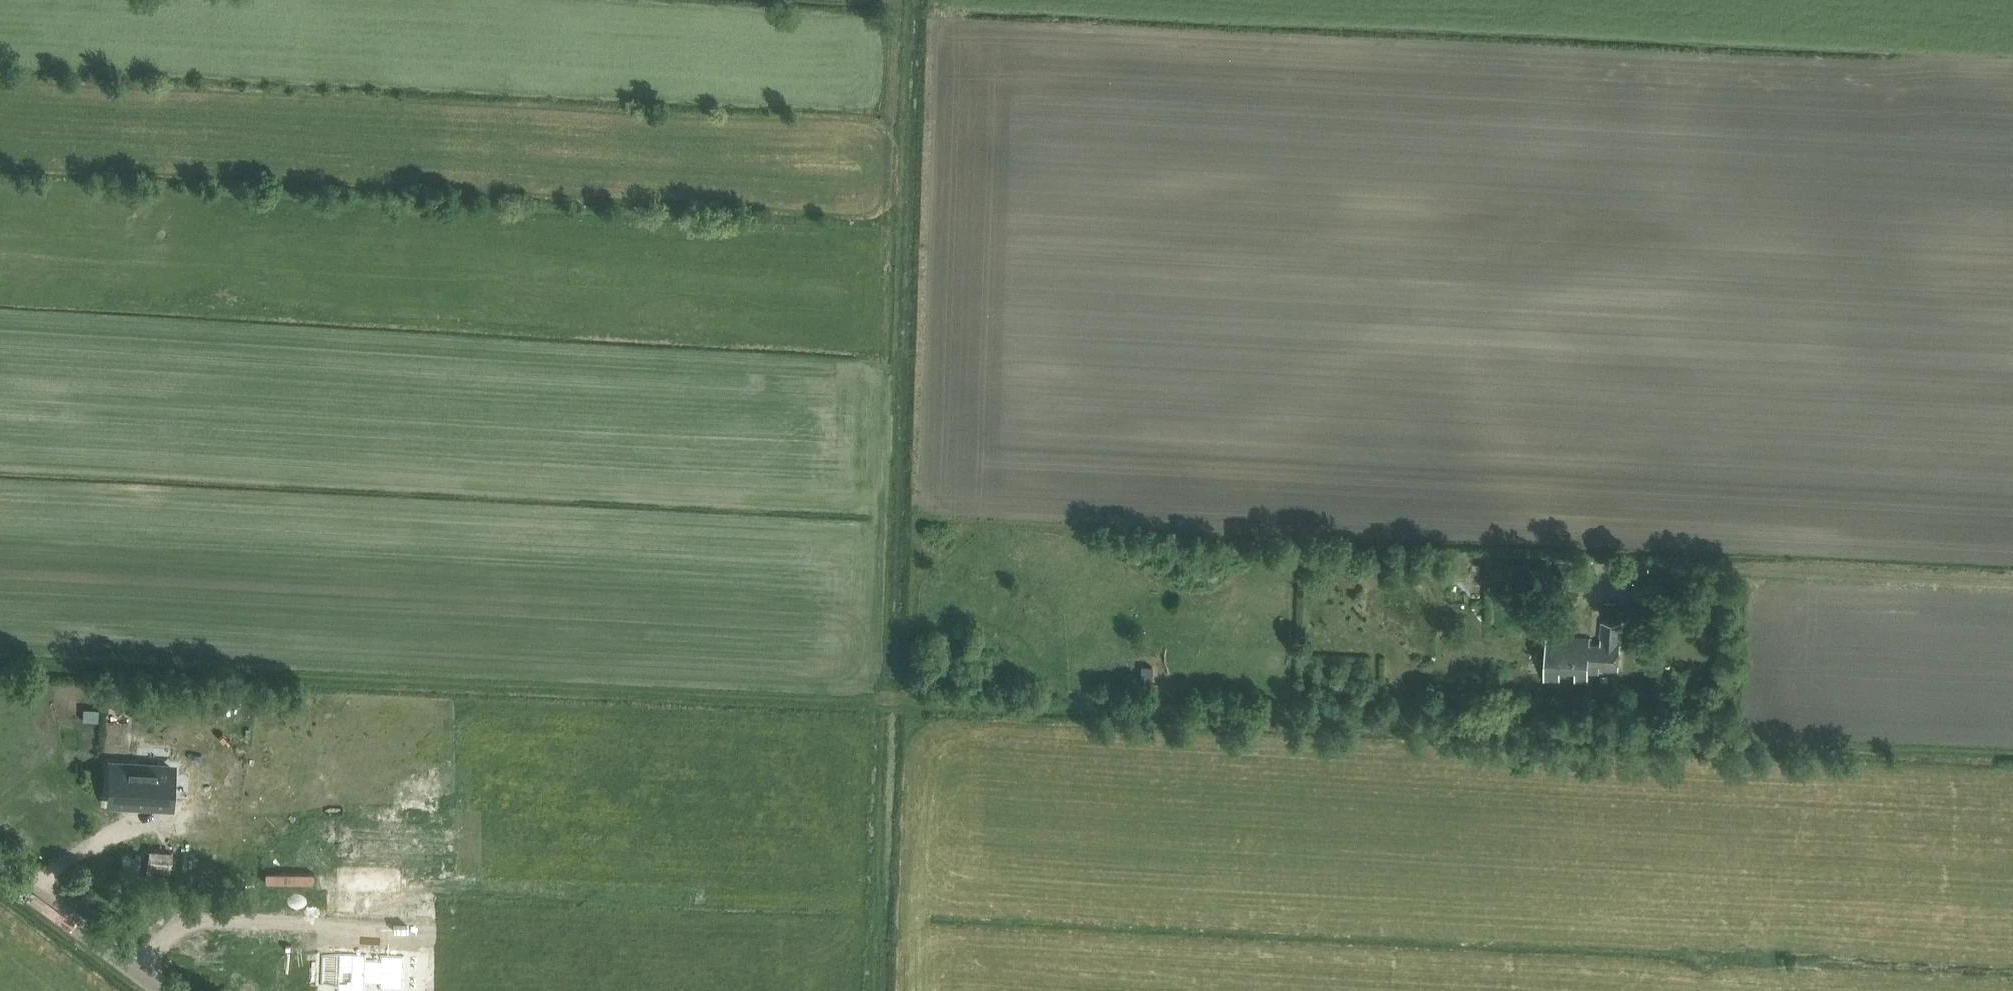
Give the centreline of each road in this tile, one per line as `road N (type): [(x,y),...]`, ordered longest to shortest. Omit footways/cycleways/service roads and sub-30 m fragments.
road 1 (tertiary): [(167,990),(0,868)]

